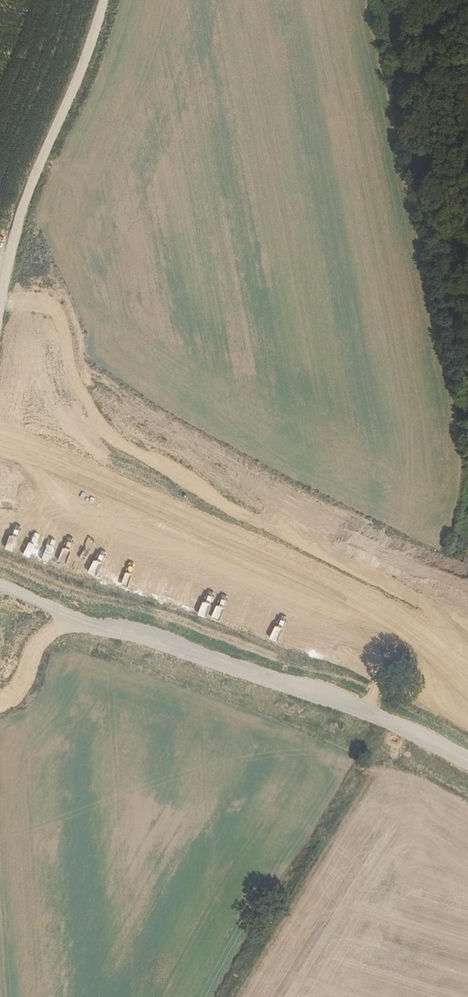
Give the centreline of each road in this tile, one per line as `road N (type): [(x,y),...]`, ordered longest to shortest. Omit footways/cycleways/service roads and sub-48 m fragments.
road 1 (track): [(0,368),(45,381),(46,447),(56,462),(232,518),(406,607),(467,659)]
road 2 (track): [(0,664),(21,657),(28,607),(42,592),(59,590),(190,636),(369,728),(416,732),(467,752)]
road 3 (track): [(0,336),(18,228),(102,0)]

